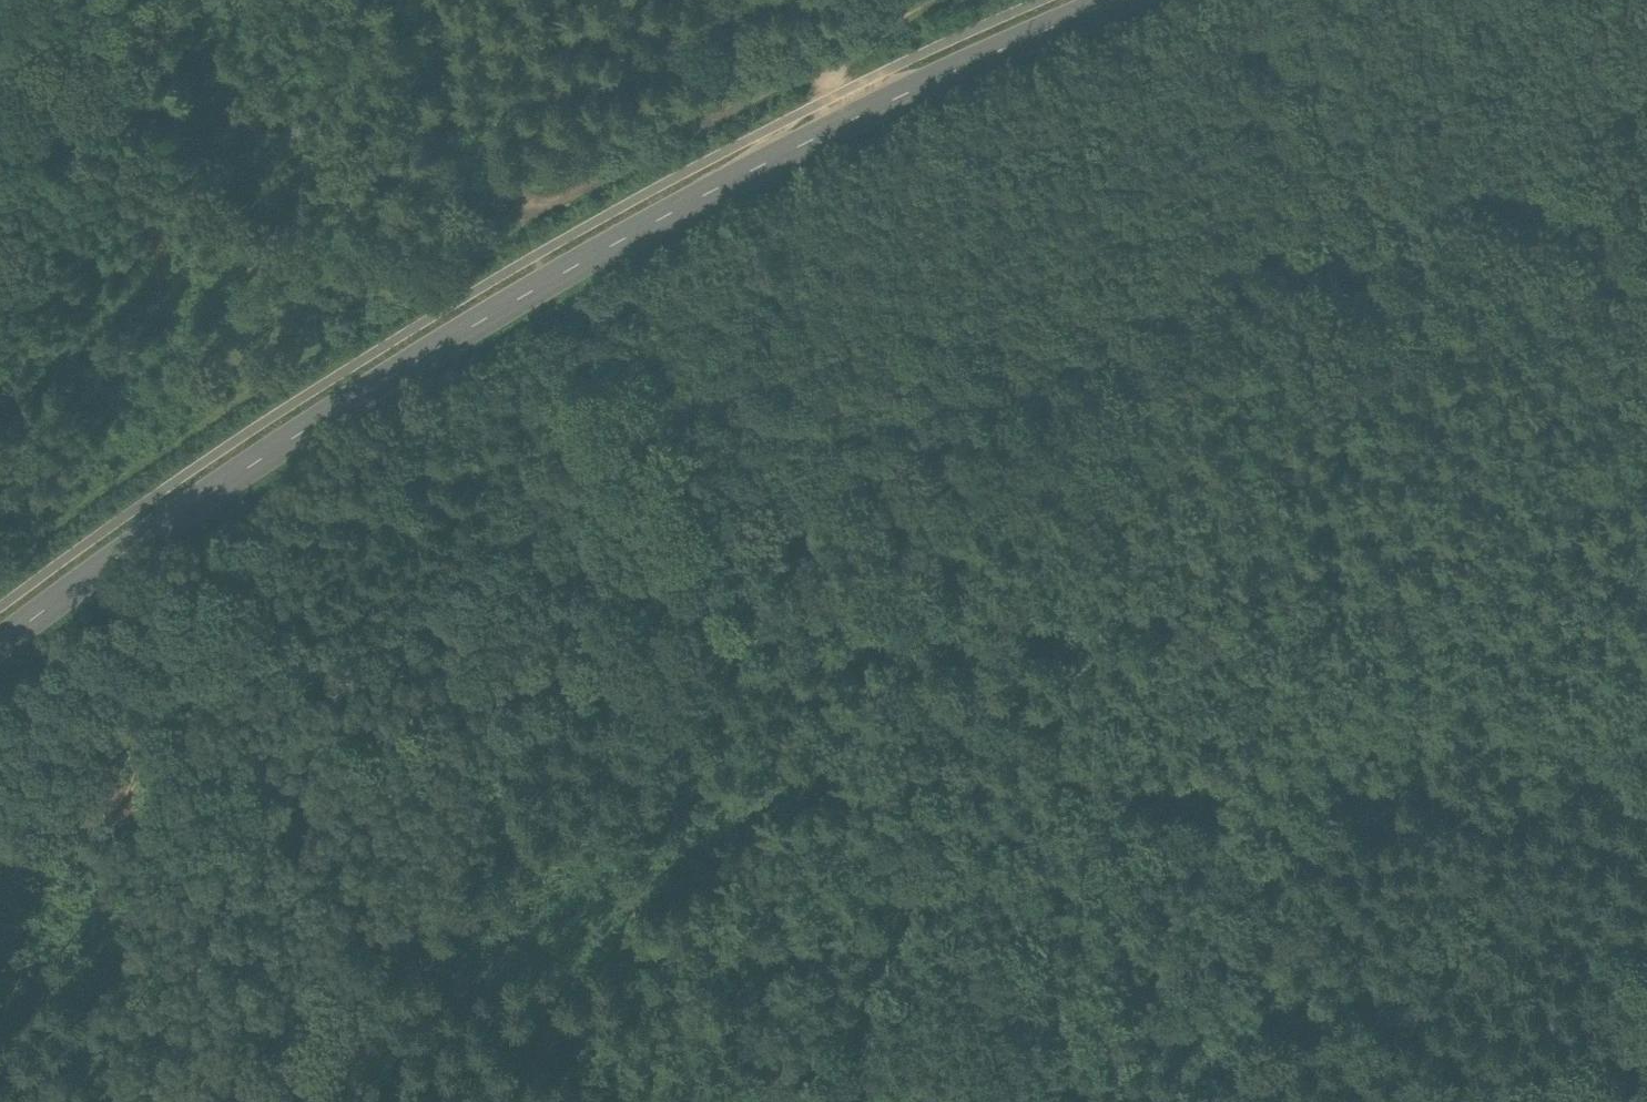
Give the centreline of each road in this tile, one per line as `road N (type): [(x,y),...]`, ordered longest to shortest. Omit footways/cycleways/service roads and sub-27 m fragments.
road 1 (secondary): [(0,644),(239,473),(516,300),(799,147),(1119,0)]
road 2 (track): [(558,198),(0,557)]
road 3 (track): [(558,198),(893,0)]
road 4 (track): [(558,198),(523,201),(460,128),(409,25),(415,0)]

